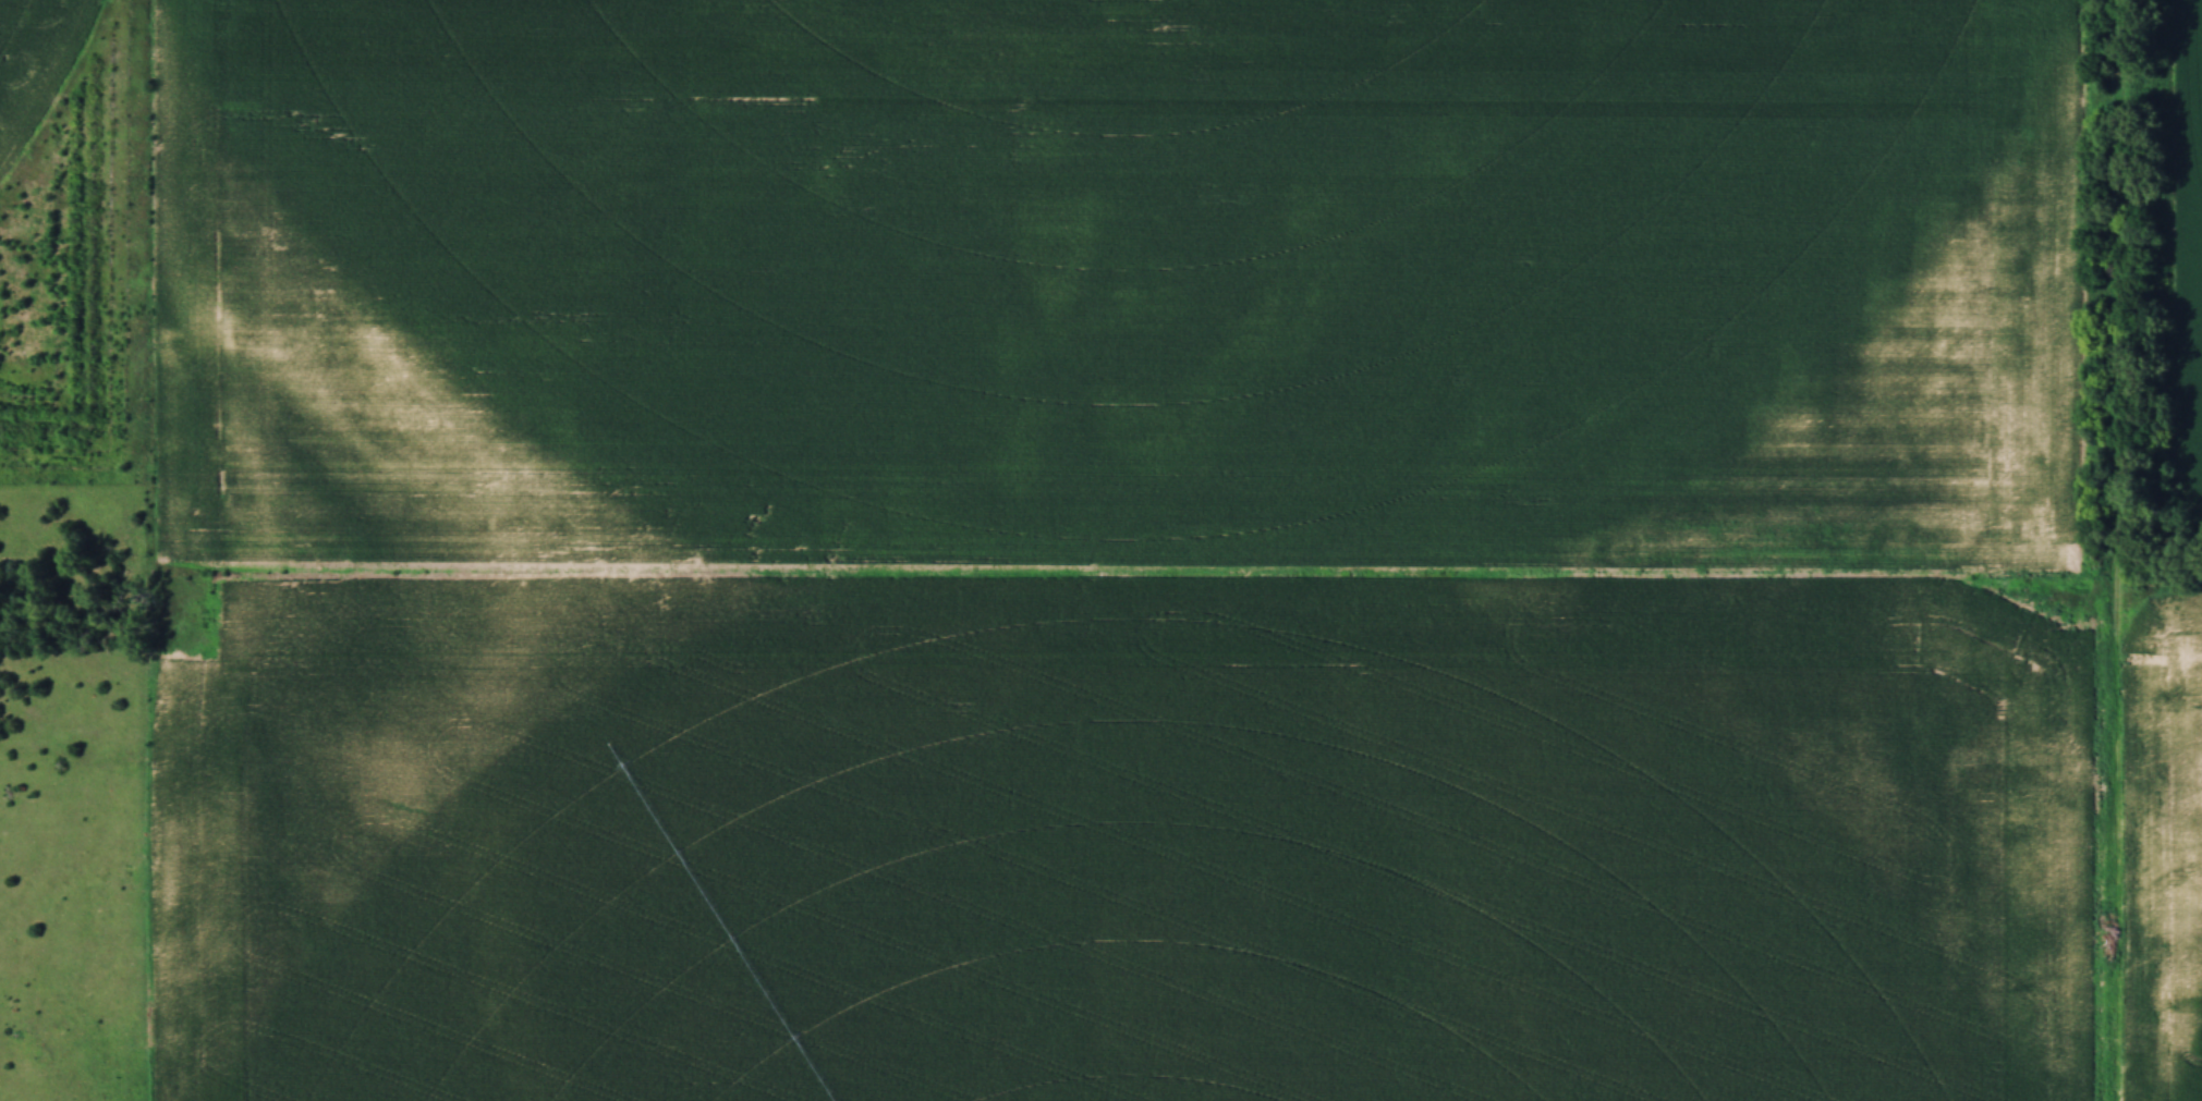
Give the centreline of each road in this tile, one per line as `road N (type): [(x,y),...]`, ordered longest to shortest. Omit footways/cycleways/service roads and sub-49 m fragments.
road 1 (residential): [(2122,1100),(2125,0)]

